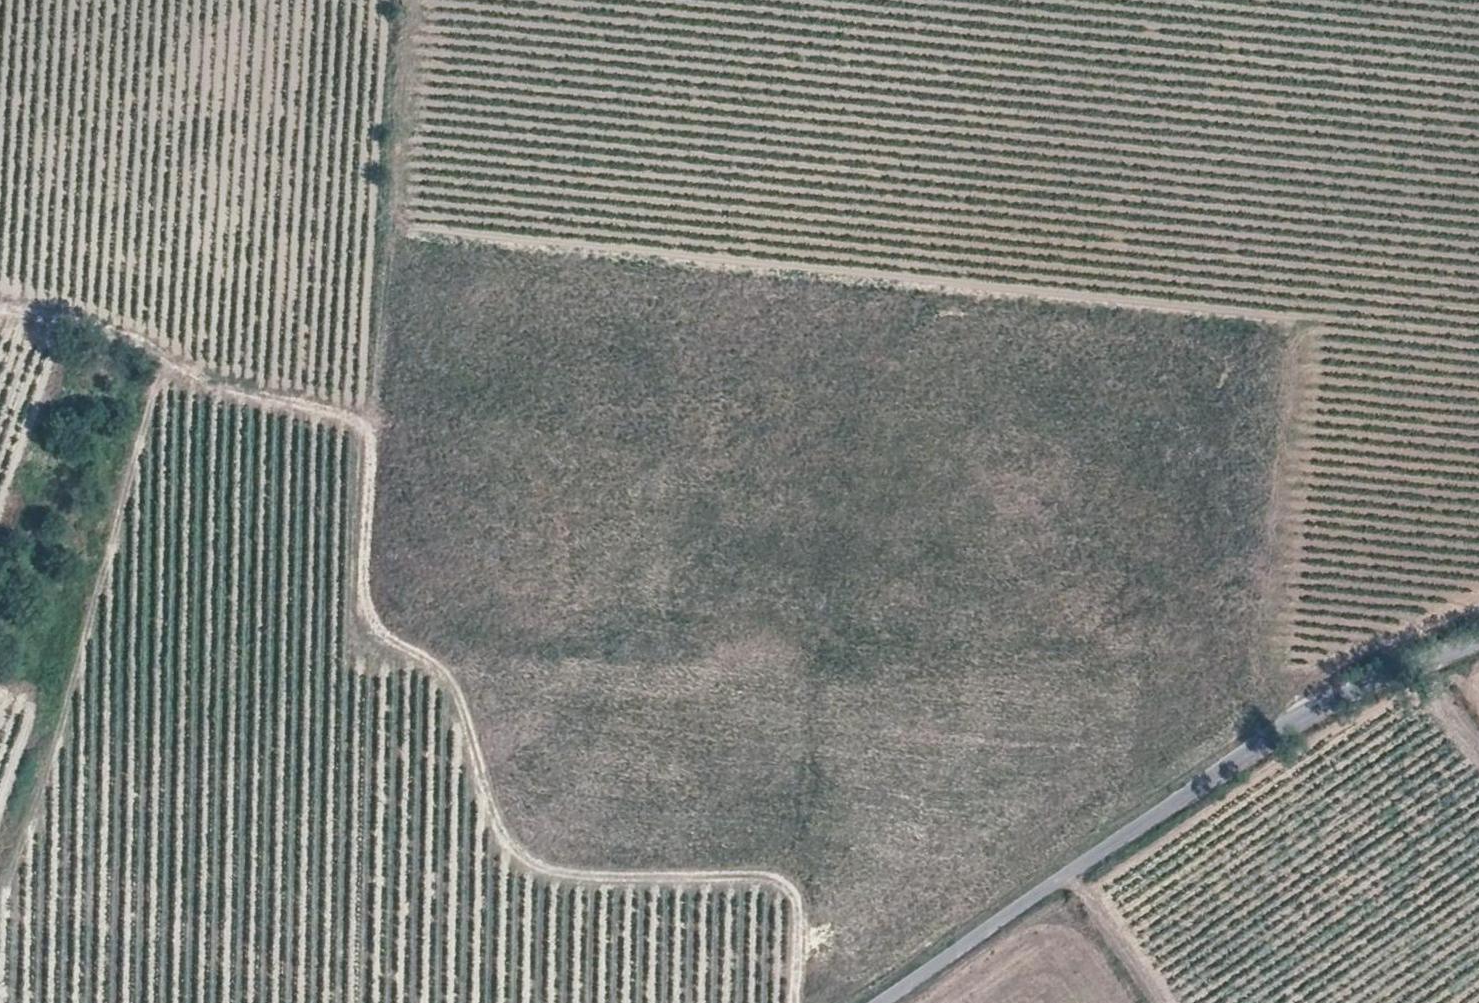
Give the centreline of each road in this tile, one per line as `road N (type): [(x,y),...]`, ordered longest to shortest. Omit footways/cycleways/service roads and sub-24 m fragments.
road 1 (unclassified): [(1478,637),(1289,728),(878,1002)]

